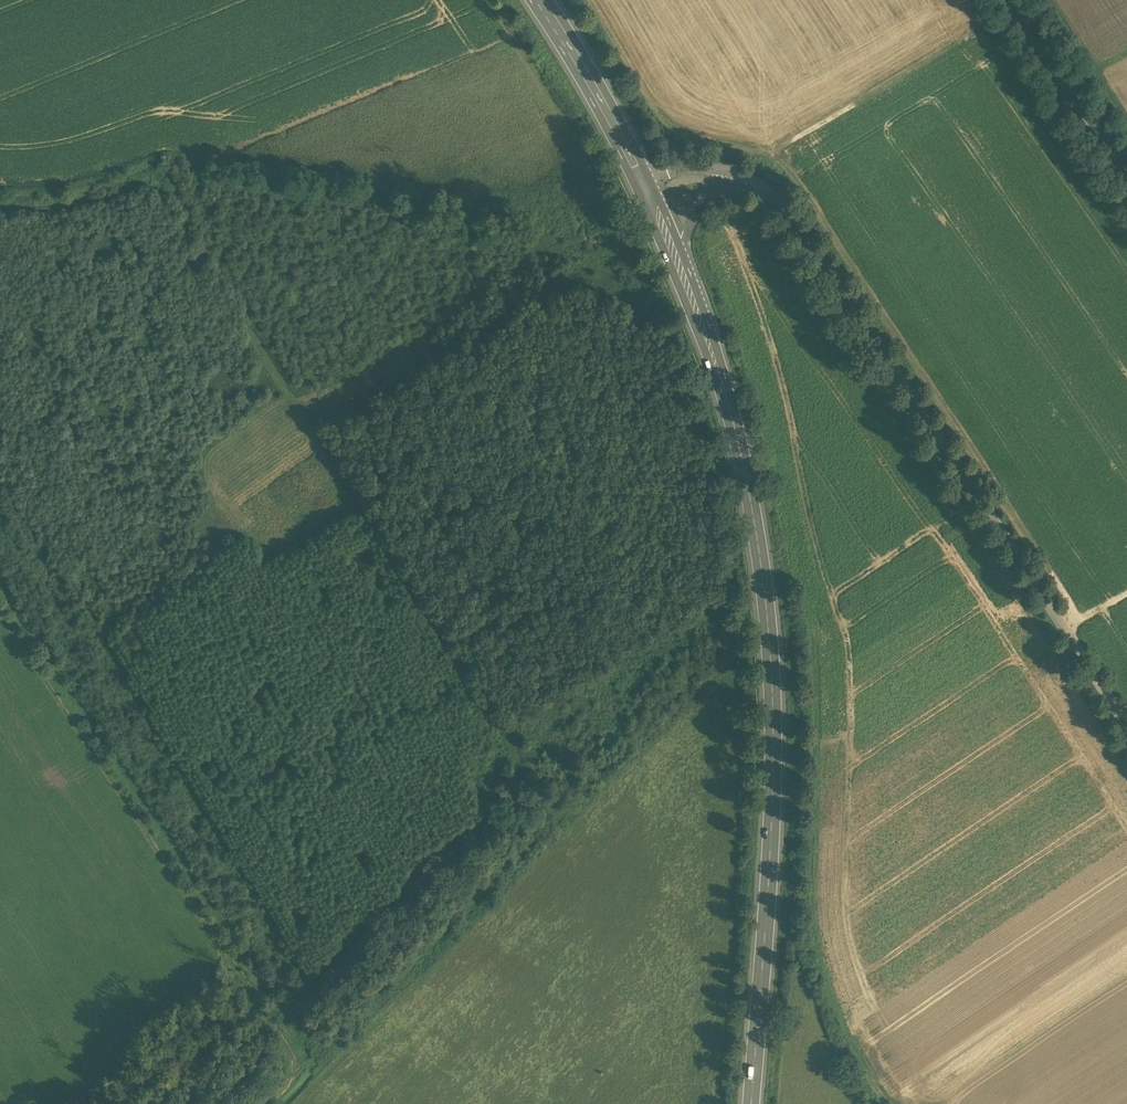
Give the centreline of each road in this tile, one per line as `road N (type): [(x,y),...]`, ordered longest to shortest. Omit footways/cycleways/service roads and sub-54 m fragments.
road 1 (secondary): [(751,1103),(768,949),(772,617),(722,378),(677,257)]
road 2 (track): [(271,1103),(316,1056),(312,1030),(294,1004),(299,993),(403,887),(417,861),(483,817),(476,770),(496,741),(492,719),(328,459)]
road 3 (unclassified): [(1126,727),(792,216),(745,180)]
road 4 (track): [(1083,618),(777,156)]
road 5 (track): [(305,1068),(0,610)]
road 6 (track): [(815,627),(811,933),(850,1034),(894,1103)]
road 7 (track): [(586,0),(660,123),(694,139),(777,156)]
road 8 (secondary): [(646,188),(539,0)]
road 9 (track): [(162,190),(83,210),(0,213)]
road 10 (track): [(985,29),(854,102)]
road 11 (track): [(1051,0),(1126,119)]

